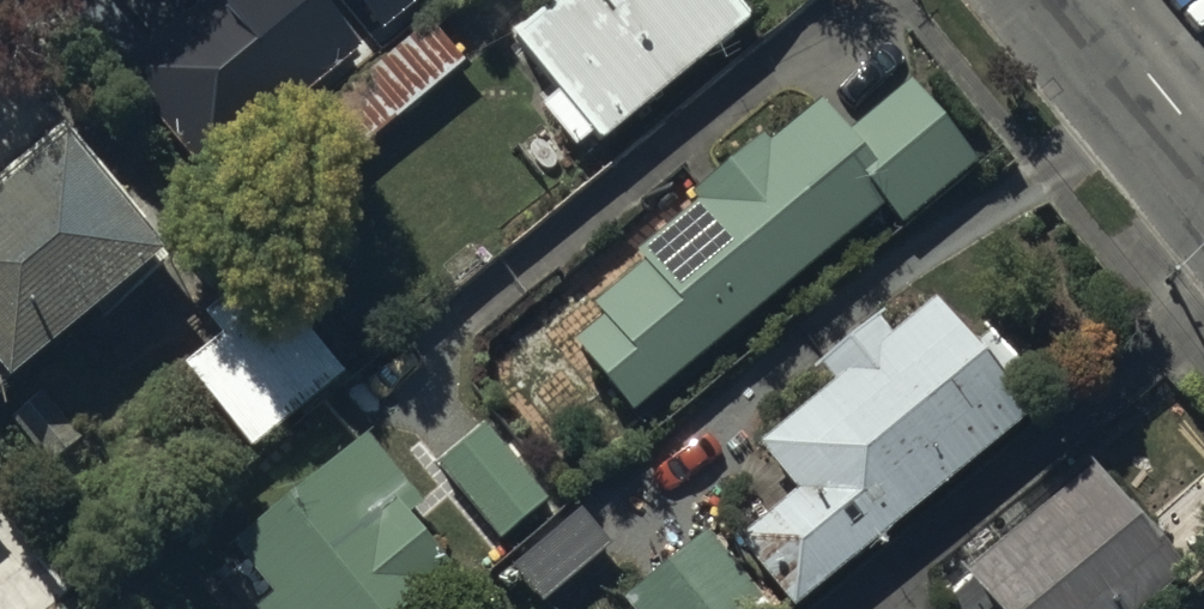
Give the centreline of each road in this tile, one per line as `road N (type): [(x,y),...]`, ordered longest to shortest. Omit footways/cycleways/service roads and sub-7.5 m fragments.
road 1 (tertiary): [(1085,0),(1203,144)]

